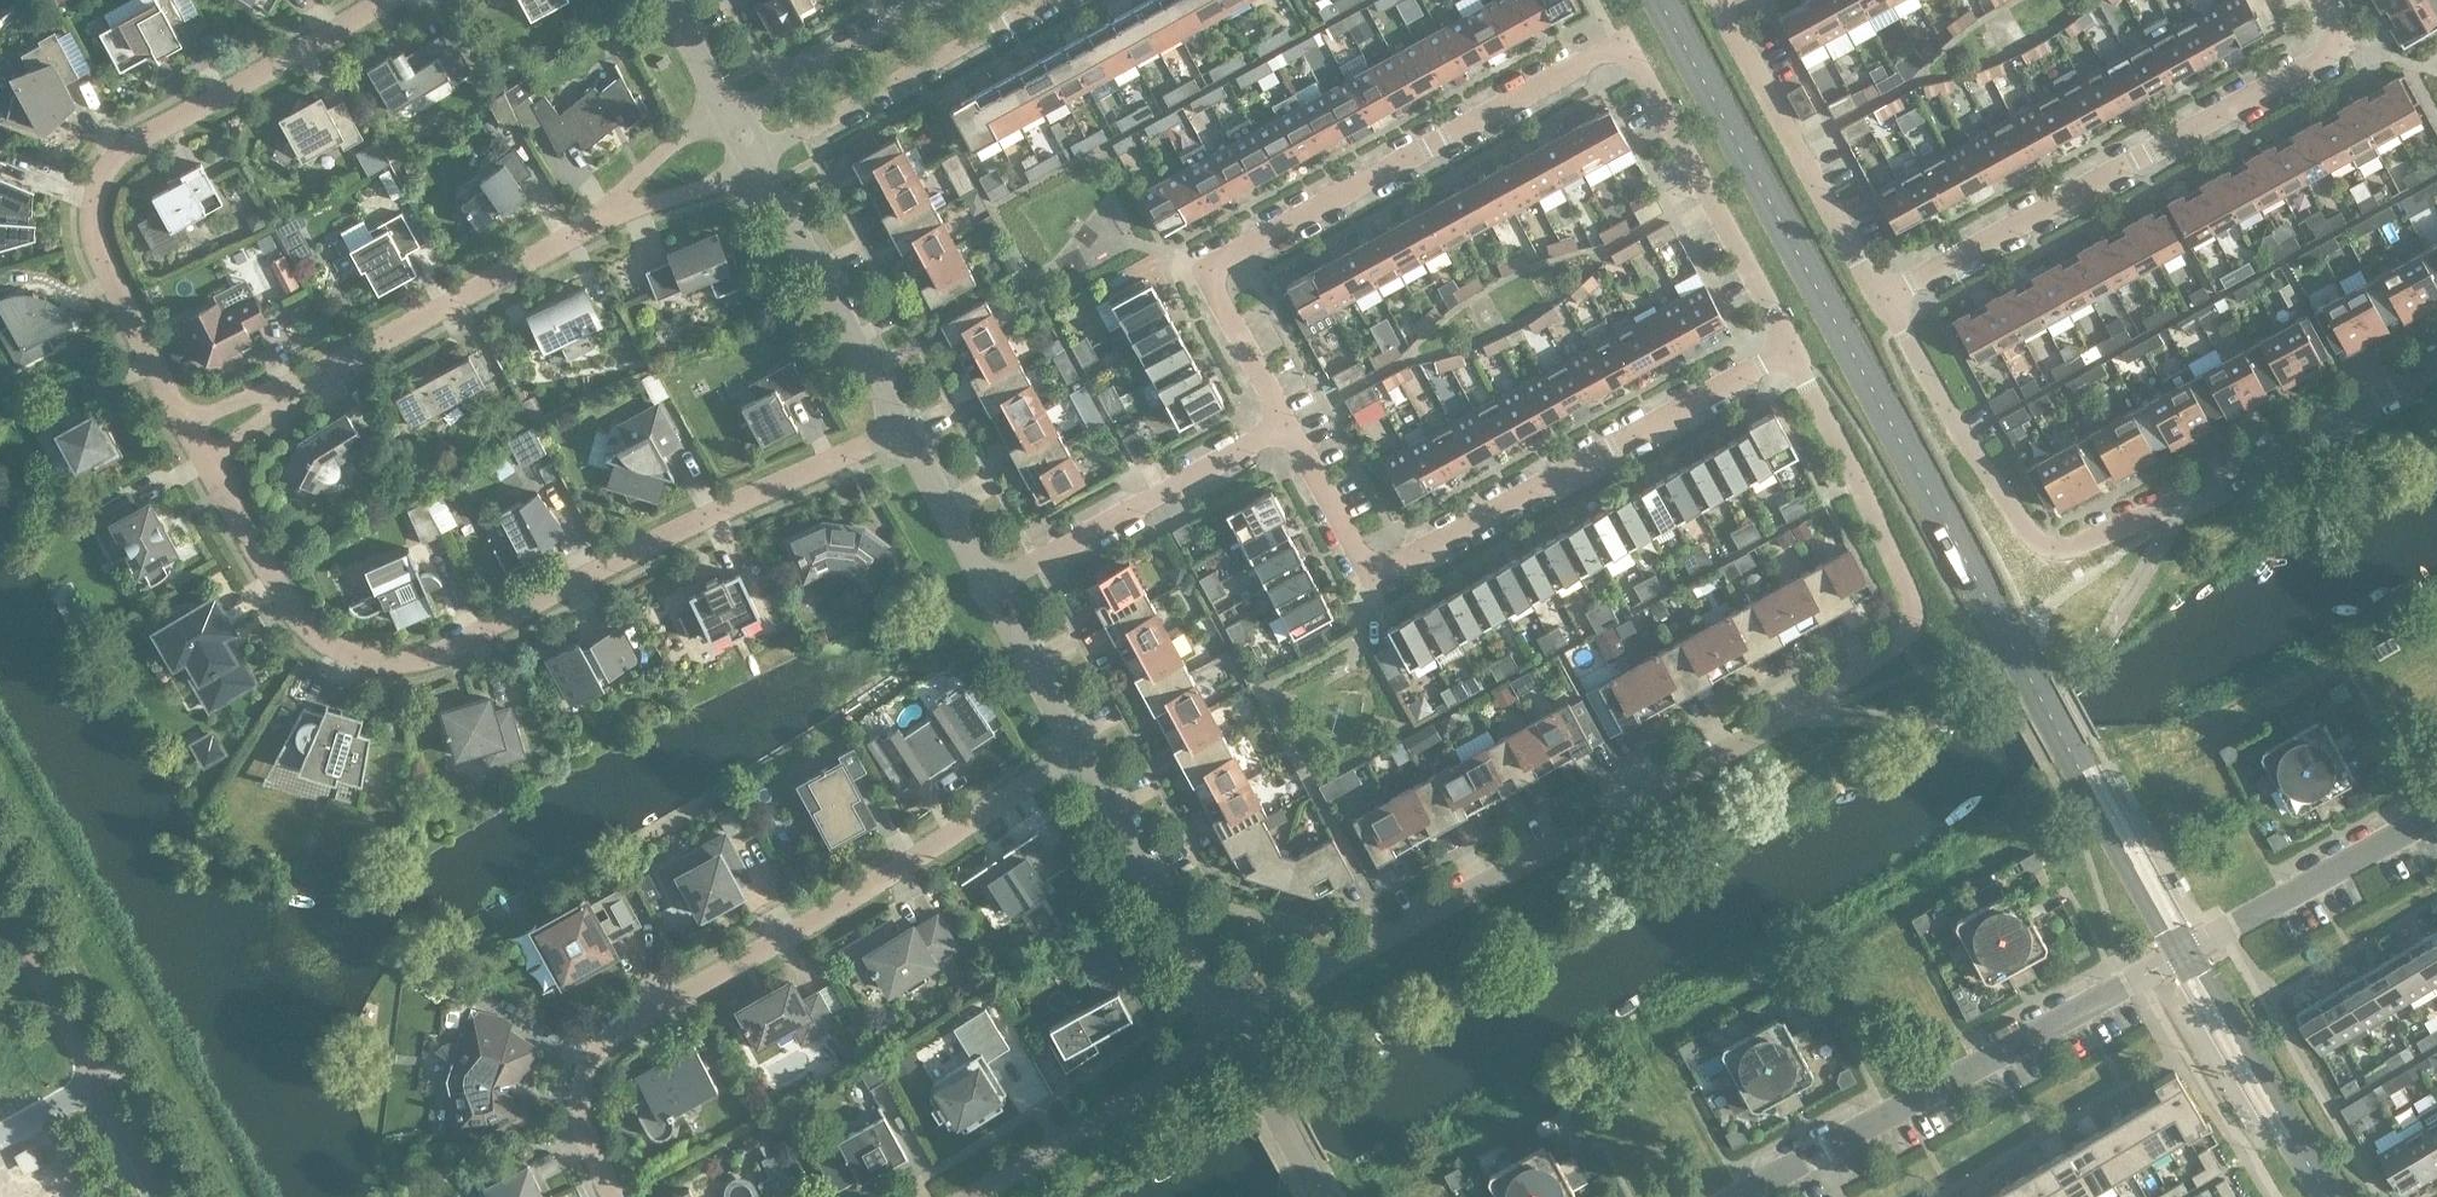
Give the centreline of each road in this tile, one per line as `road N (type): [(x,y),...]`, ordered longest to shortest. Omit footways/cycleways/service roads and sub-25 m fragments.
road 1 (residential): [(1231,1034),(1795,715),(1852,681),(1898,638),(1898,563),(1795,376),(1788,348)]
road 2 (residential): [(1288,423),(1211,286),(1211,269),(1618,43),(1788,348)]
road 3 (residential): [(901,434),(416,662),(352,668),(288,613),(196,441)]
road 4 (unclassified): [(1738,1196),(2436,814)]
road 5 (residential): [(1884,301),(2030,540),(2062,552),(2182,507),(2436,368)]
road 6 (residential): [(613,1196),(580,1123),(582,1076),(604,1037),(1077,753)]
road 7 (residential): [(1788,348),(1374,576),(1288,423)]
road 8 (residential): [(196,441),(95,240),(95,189),(122,149),(386,0)]
road 9 (residential): [(1884,301),(2341,49),(2311,0)]
road 10 (residential): [(196,441),(617,209)]
road 11 (residential): [(1715,0),(1884,301)]
road 12 (residential): [(985,588),(1288,423)]
road 13 (residential): [(756,165),(1045,0)]
road 14 (residential): [(1231,1034),(1077,753)]
road 15 (residential): [(1231,1034),(967,1196)]
road 16 (residential): [(901,434),(756,165)]
road 17 (residential): [(929,0),(726,112)]
road 18 (residential): [(1077,753),(985,588)]
road 19 (residential): [(985,588),(901,434)]
road 20 (residential): [(1311,1181),(1231,1034)]
road 21 (residential): [(726,112),(667,151),(617,209)]
road 22 (residential): [(617,209),(662,204),(756,165)]
road 23 (residential): [(726,112),(665,0)]

